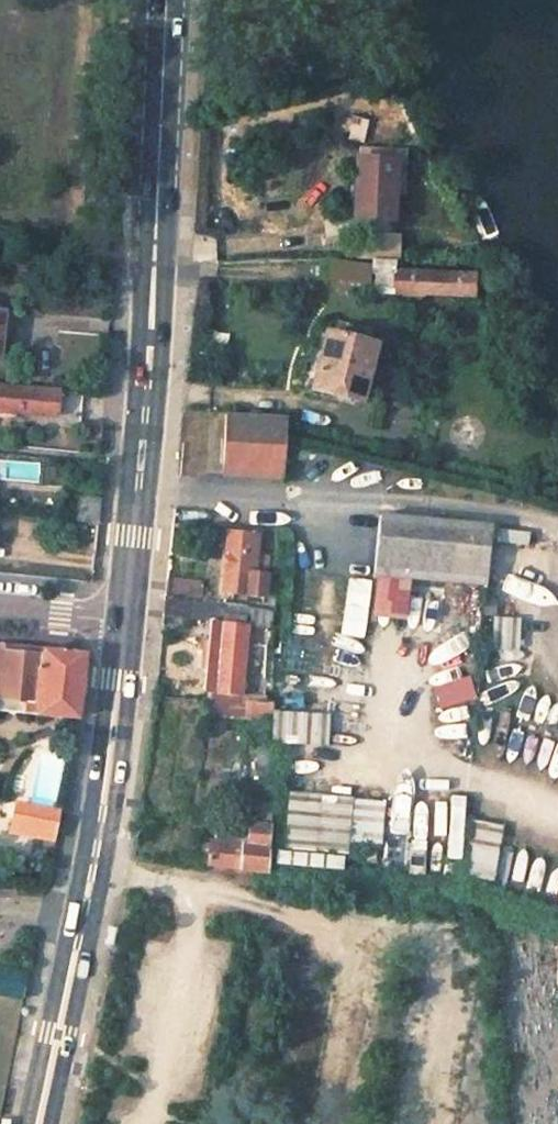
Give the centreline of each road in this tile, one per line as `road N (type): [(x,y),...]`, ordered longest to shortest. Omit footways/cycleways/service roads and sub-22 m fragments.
road 1 (primary): [(164,0),(144,391),(121,624)]
road 2 (primary): [(121,624),(99,803),(32,1123)]
road 3 (residential): [(121,624),(0,610)]

